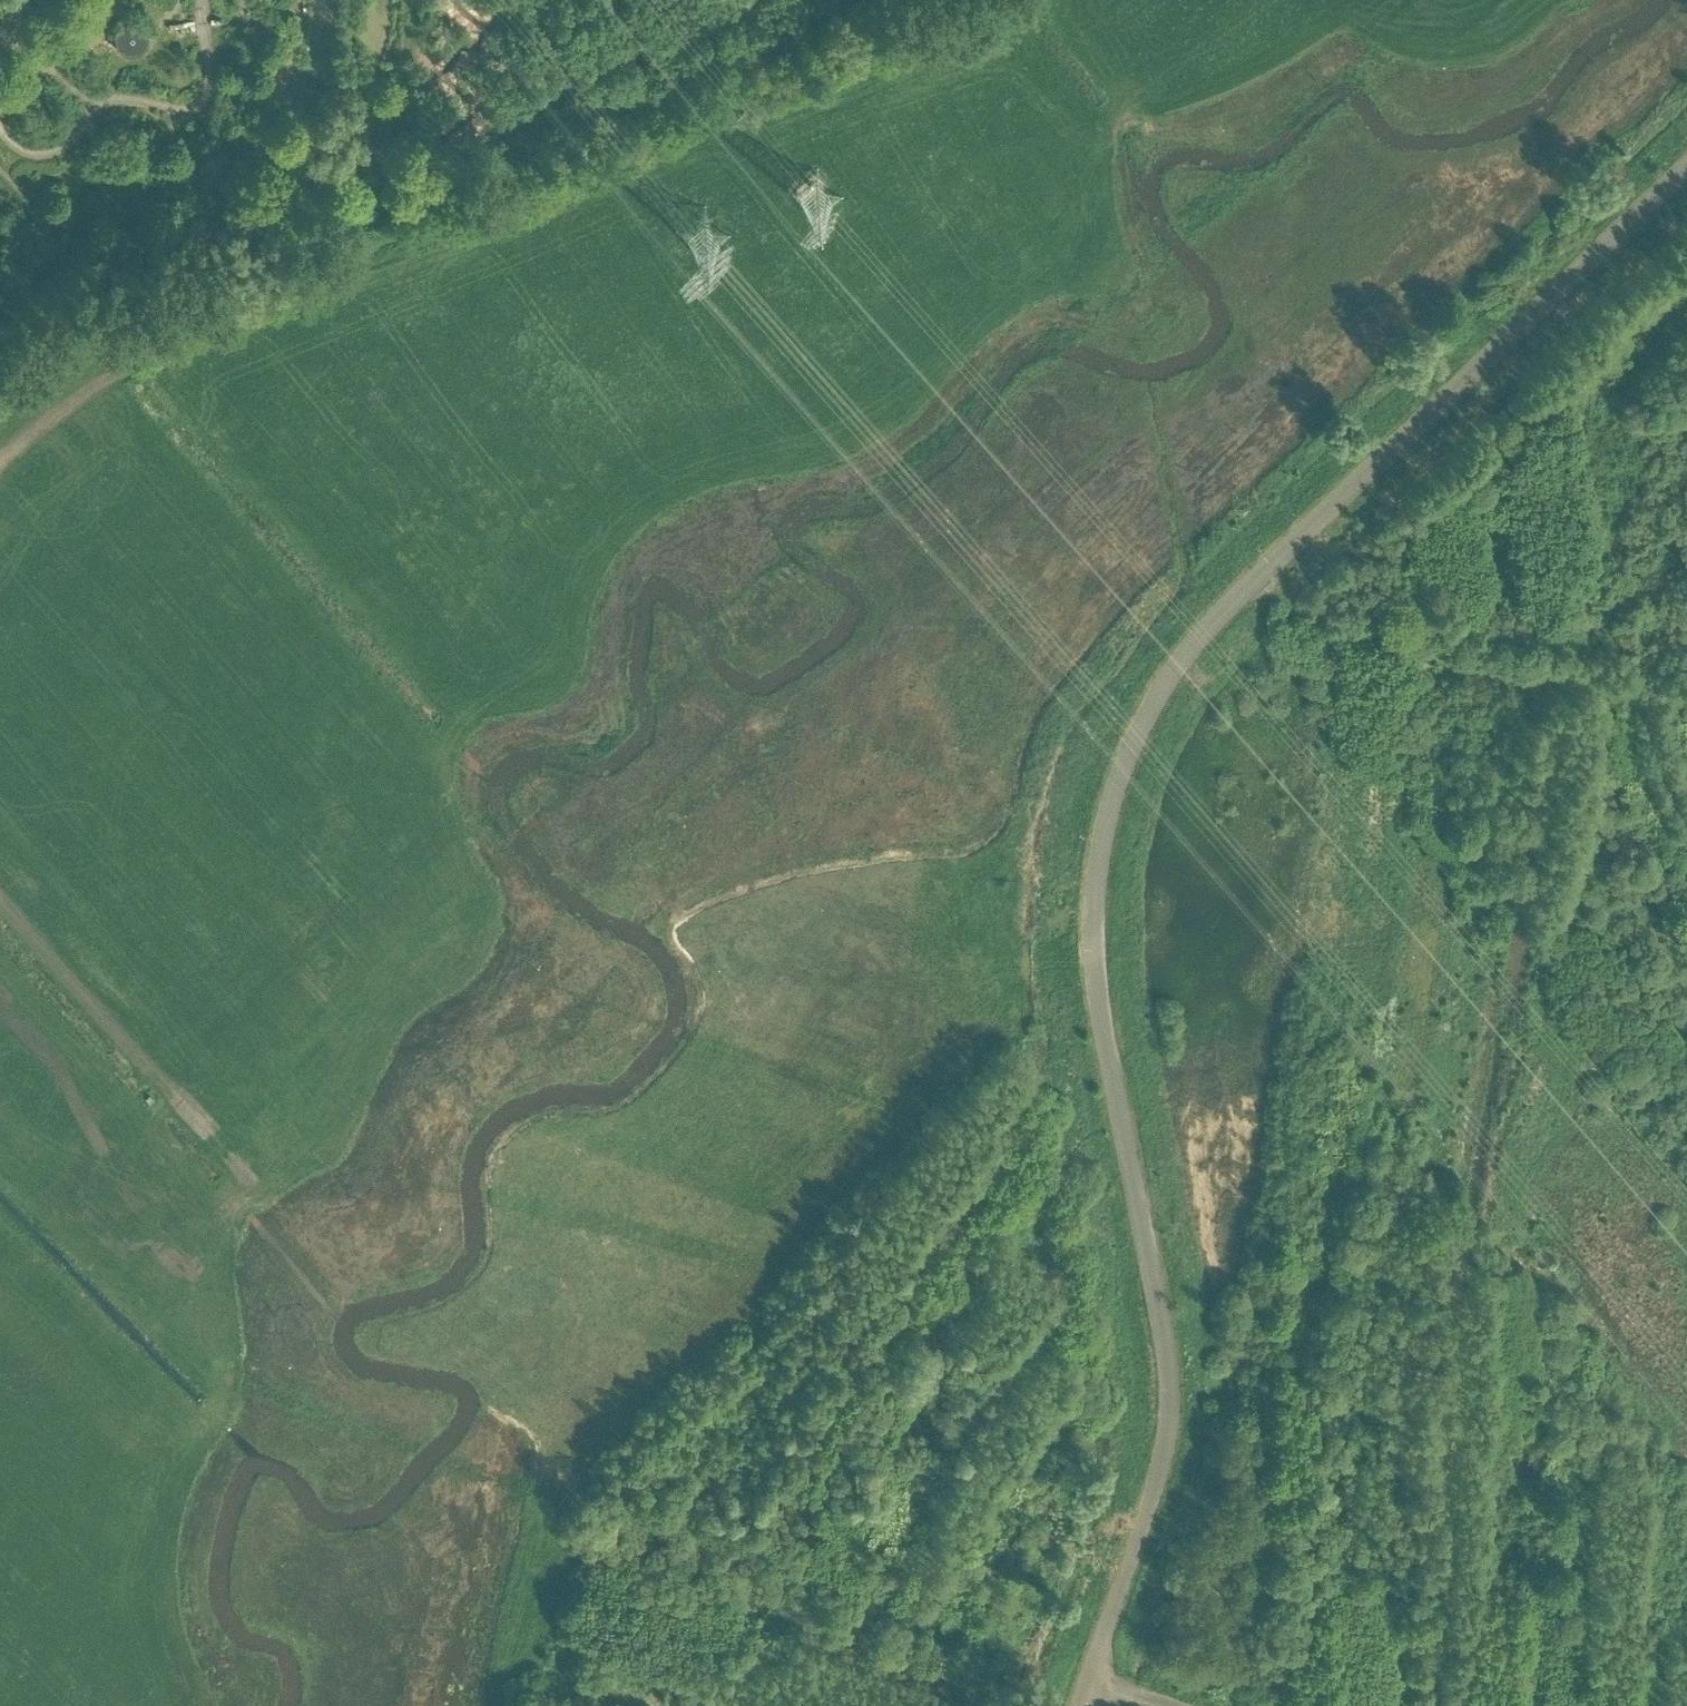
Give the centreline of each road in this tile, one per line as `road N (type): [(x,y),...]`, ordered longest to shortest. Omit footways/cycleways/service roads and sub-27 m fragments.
road 1 (unclassified): [(1686,172),(1219,616),(1138,730),(1109,808),(1095,901),(1099,1000),(1162,1325),(1168,1406),(1158,1480),(1086,1676)]
road 2 (track): [(1686,820),(1642,693),(1325,632),(1268,575)]

